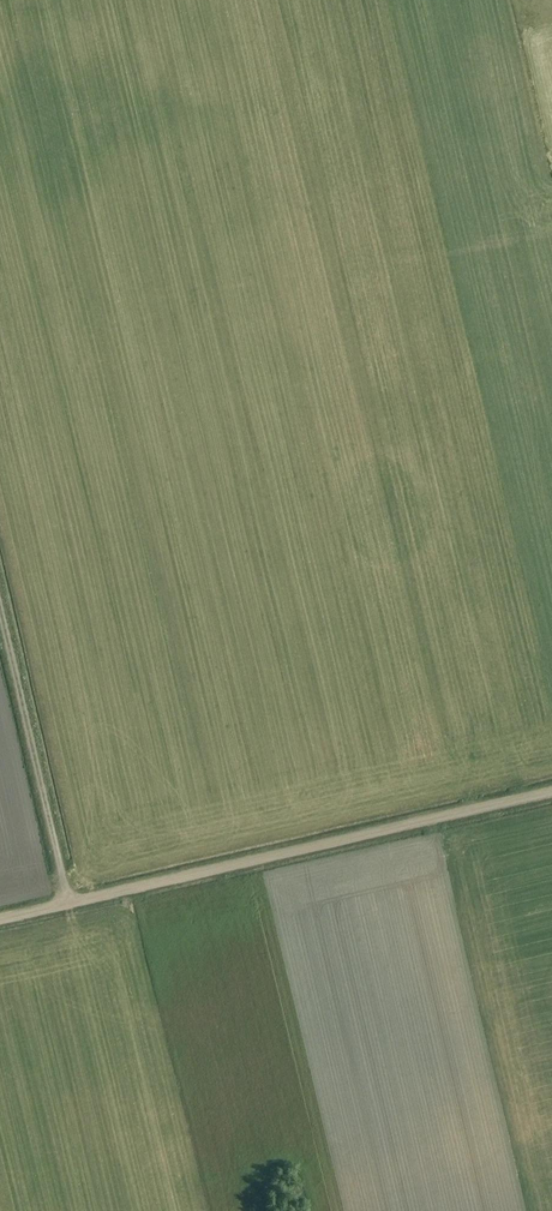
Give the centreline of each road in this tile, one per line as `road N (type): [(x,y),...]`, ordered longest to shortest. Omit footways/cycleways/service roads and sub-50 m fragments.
road 1 (track): [(551,792),(0,920)]
road 2 (unclassified): [(69,904),(0,606)]

